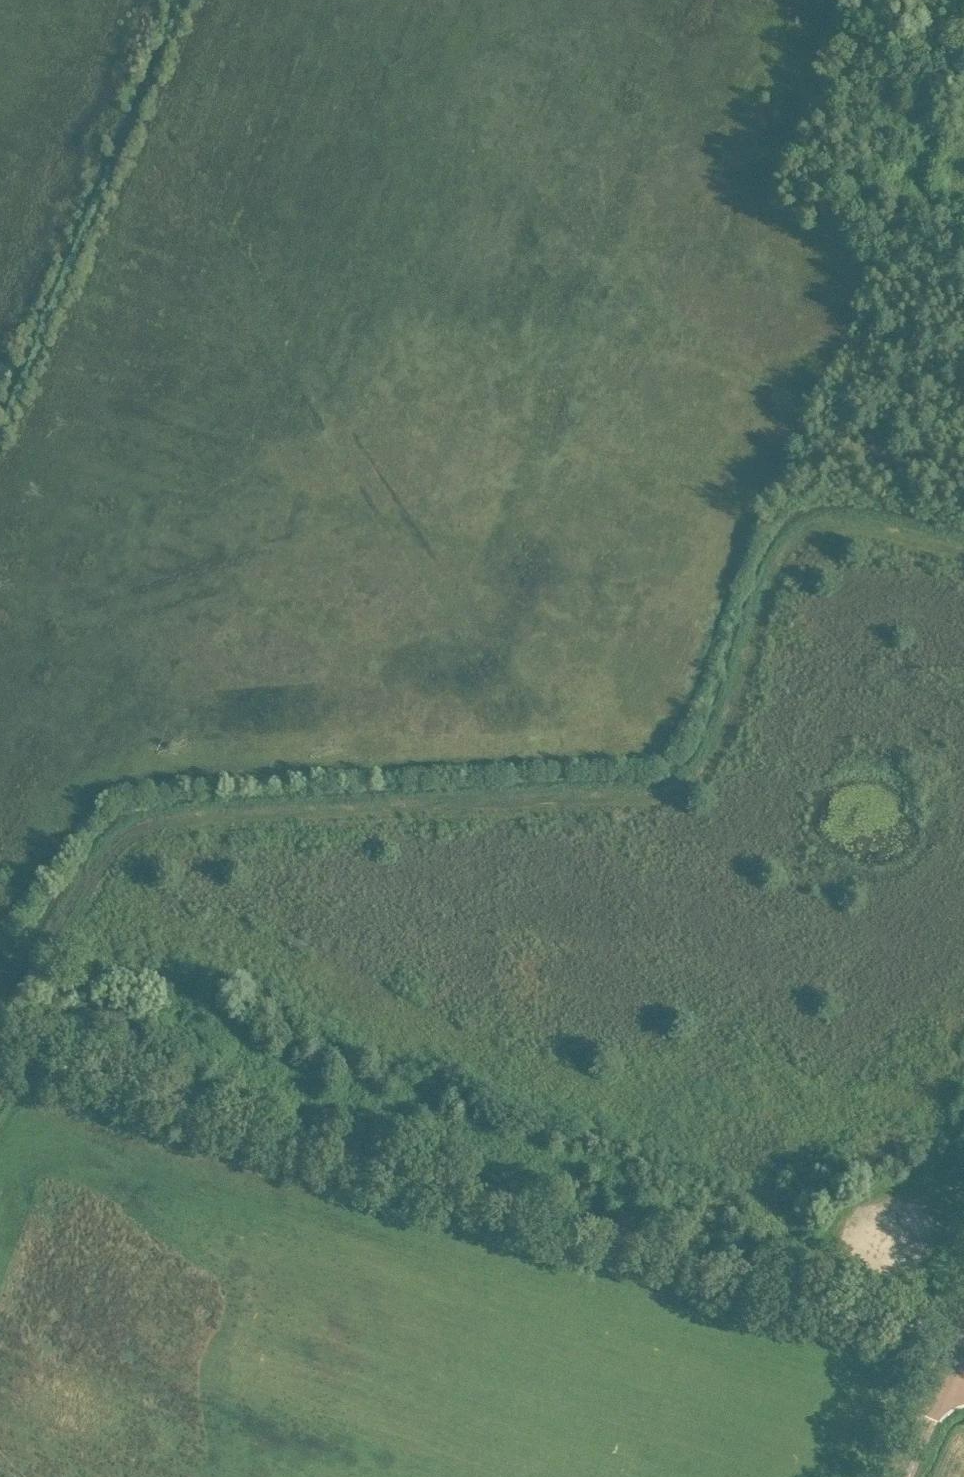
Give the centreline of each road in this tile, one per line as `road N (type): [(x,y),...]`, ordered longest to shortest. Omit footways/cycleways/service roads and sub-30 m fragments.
road 1 (track): [(960,1341),(0,1047)]

